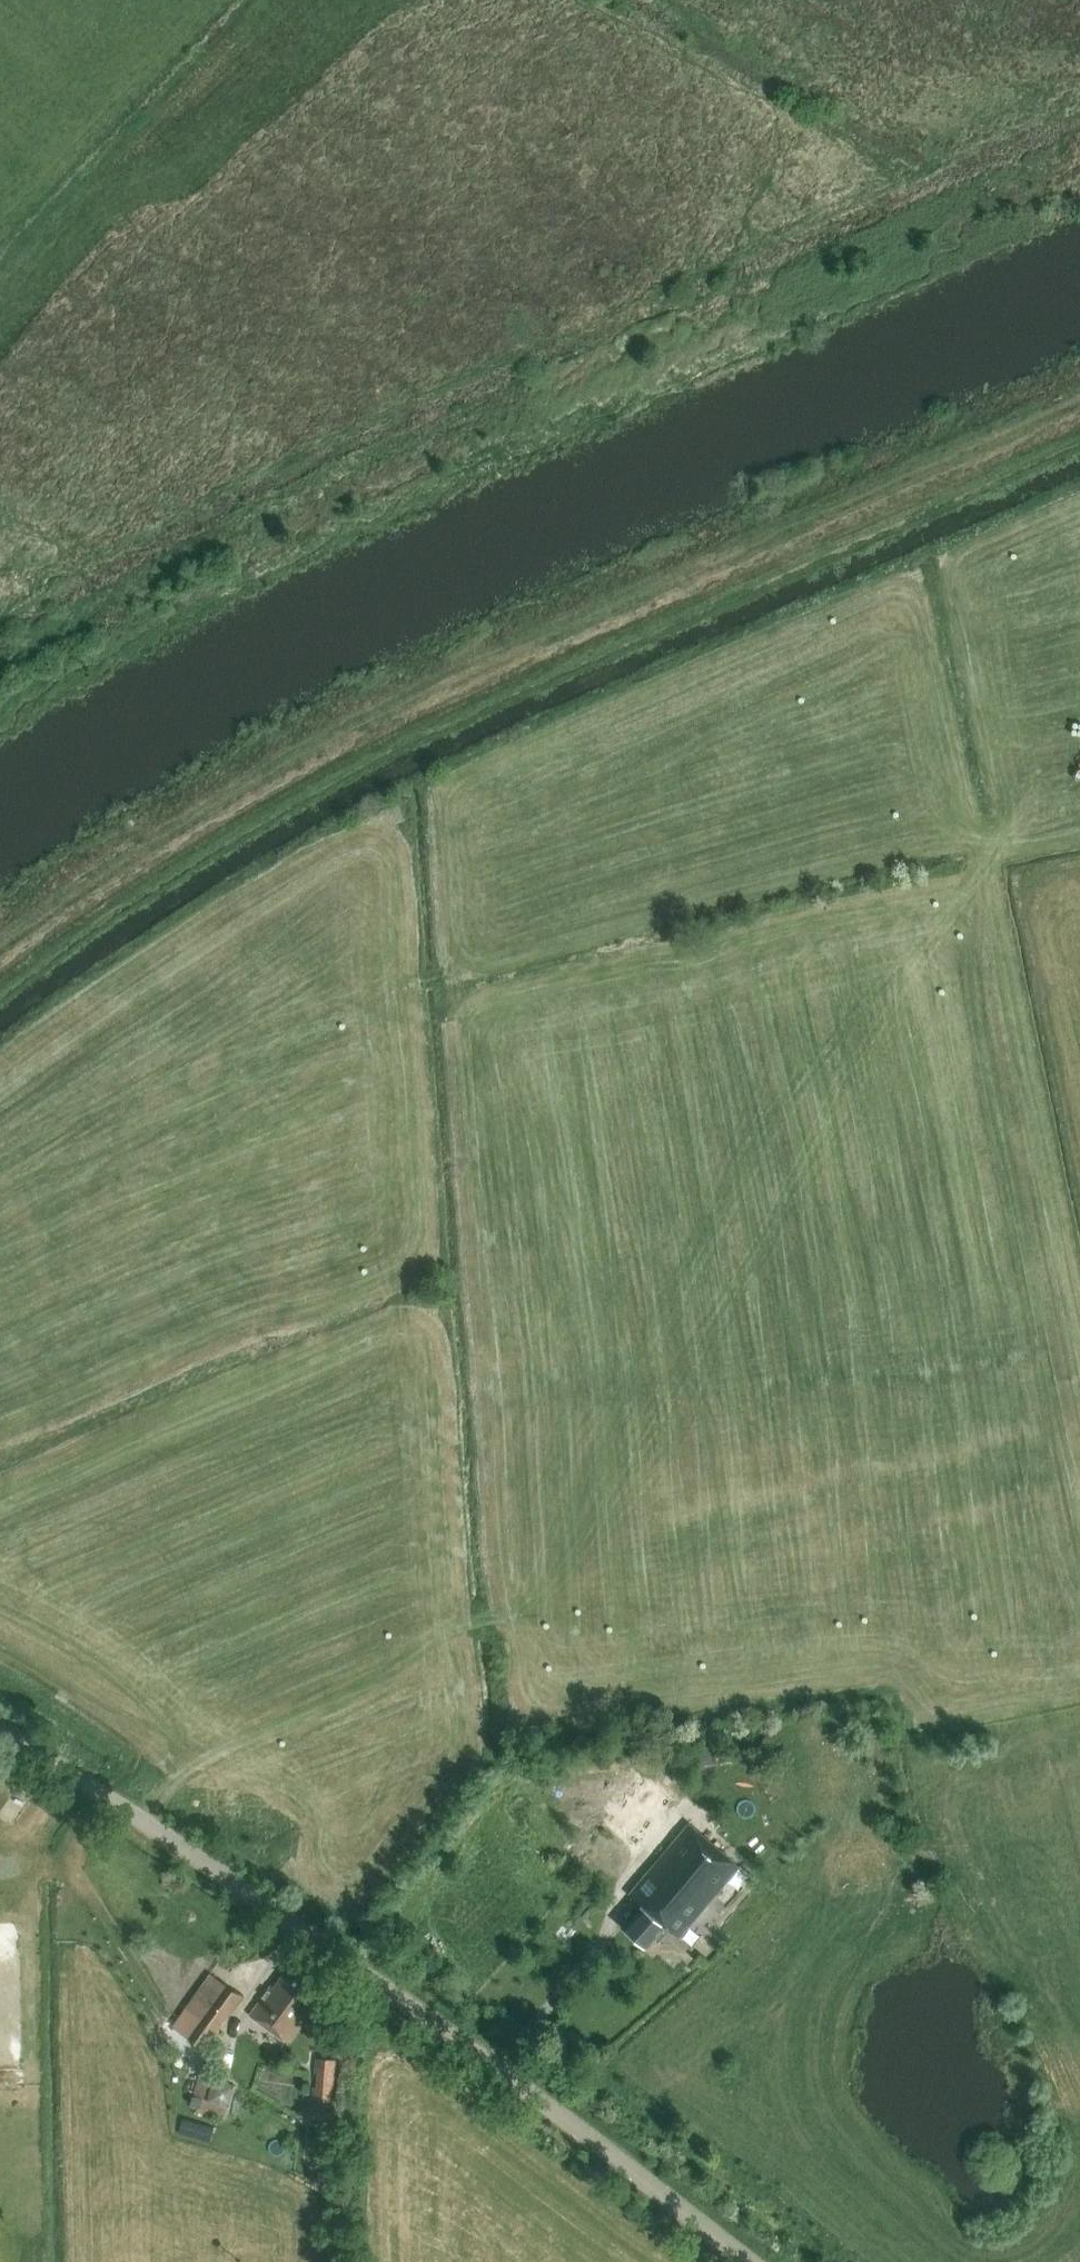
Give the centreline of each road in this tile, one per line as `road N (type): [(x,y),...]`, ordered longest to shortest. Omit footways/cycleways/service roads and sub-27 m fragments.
road 1 (unclassified): [(753,2261),(573,2122),(0,1726)]

